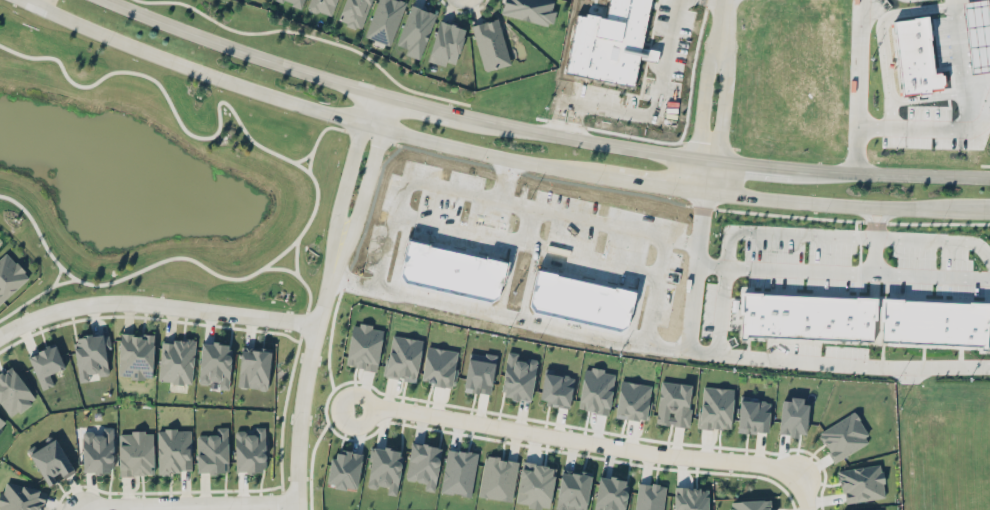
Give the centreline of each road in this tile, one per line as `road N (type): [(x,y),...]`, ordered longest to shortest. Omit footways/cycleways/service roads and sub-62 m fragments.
road 1 (residential): [(802,472),(396,406),(353,409)]
road 2 (secondary): [(22,0),(158,57),(381,129)]
road 3 (residential): [(317,324),(100,302),(49,312),(0,335)]
road 4 (secondary): [(379,93),(108,0)]
road 5 (secondary): [(702,192),(982,210)]
road 6 (residential): [(297,509),(302,399),(341,236)]
road 7 (residential): [(76,506),(297,501)]
road 8 (secondary): [(381,129),(592,176)]
road 9 (secondary): [(693,157),(503,122)]
road 10 (residential): [(702,192),(720,159),(727,80),(721,16)]
road 11 (residential): [(721,16),(693,157),(702,192)]
road 12 (residential): [(379,93),(361,124),(337,212),(341,236)]
road 13 (secondary): [(989,177),(852,172)]
road 14 (secondary): [(503,122),(379,93)]

